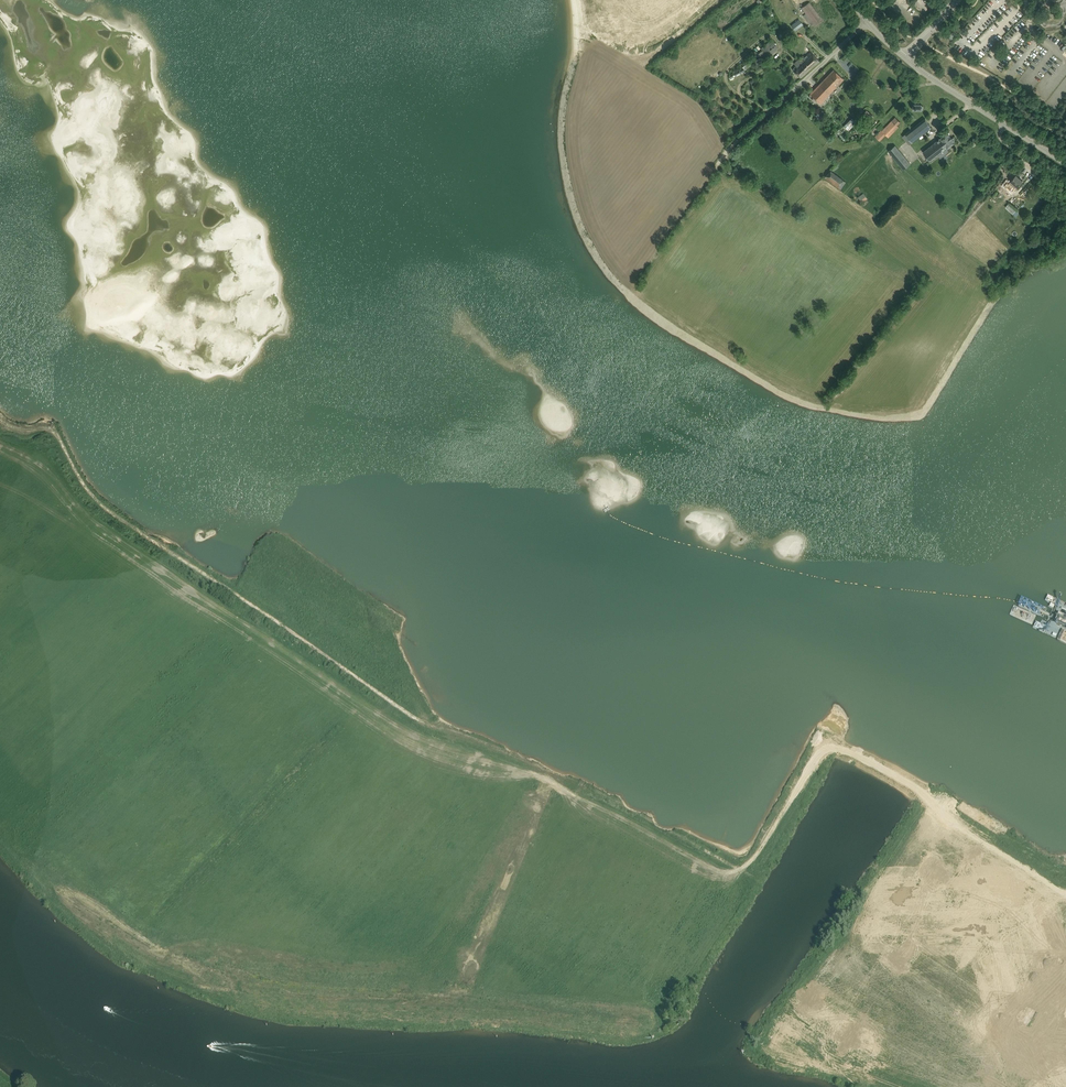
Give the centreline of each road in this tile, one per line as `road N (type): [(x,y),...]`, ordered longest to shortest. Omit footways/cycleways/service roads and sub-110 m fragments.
road 1 (track): [(431,724),(105,508),(51,427),(25,430),(0,416)]
road 2 (track): [(1065,892),(938,817),(929,797),(837,747),(825,748),(753,863)]
road 3 (unclassified): [(629,282),(729,150),(867,22)]
road 4 (tertiary): [(1065,164),(944,86),(867,22)]
road 5 (track): [(1002,122),(1000,139),(1058,198),(1003,264)]

